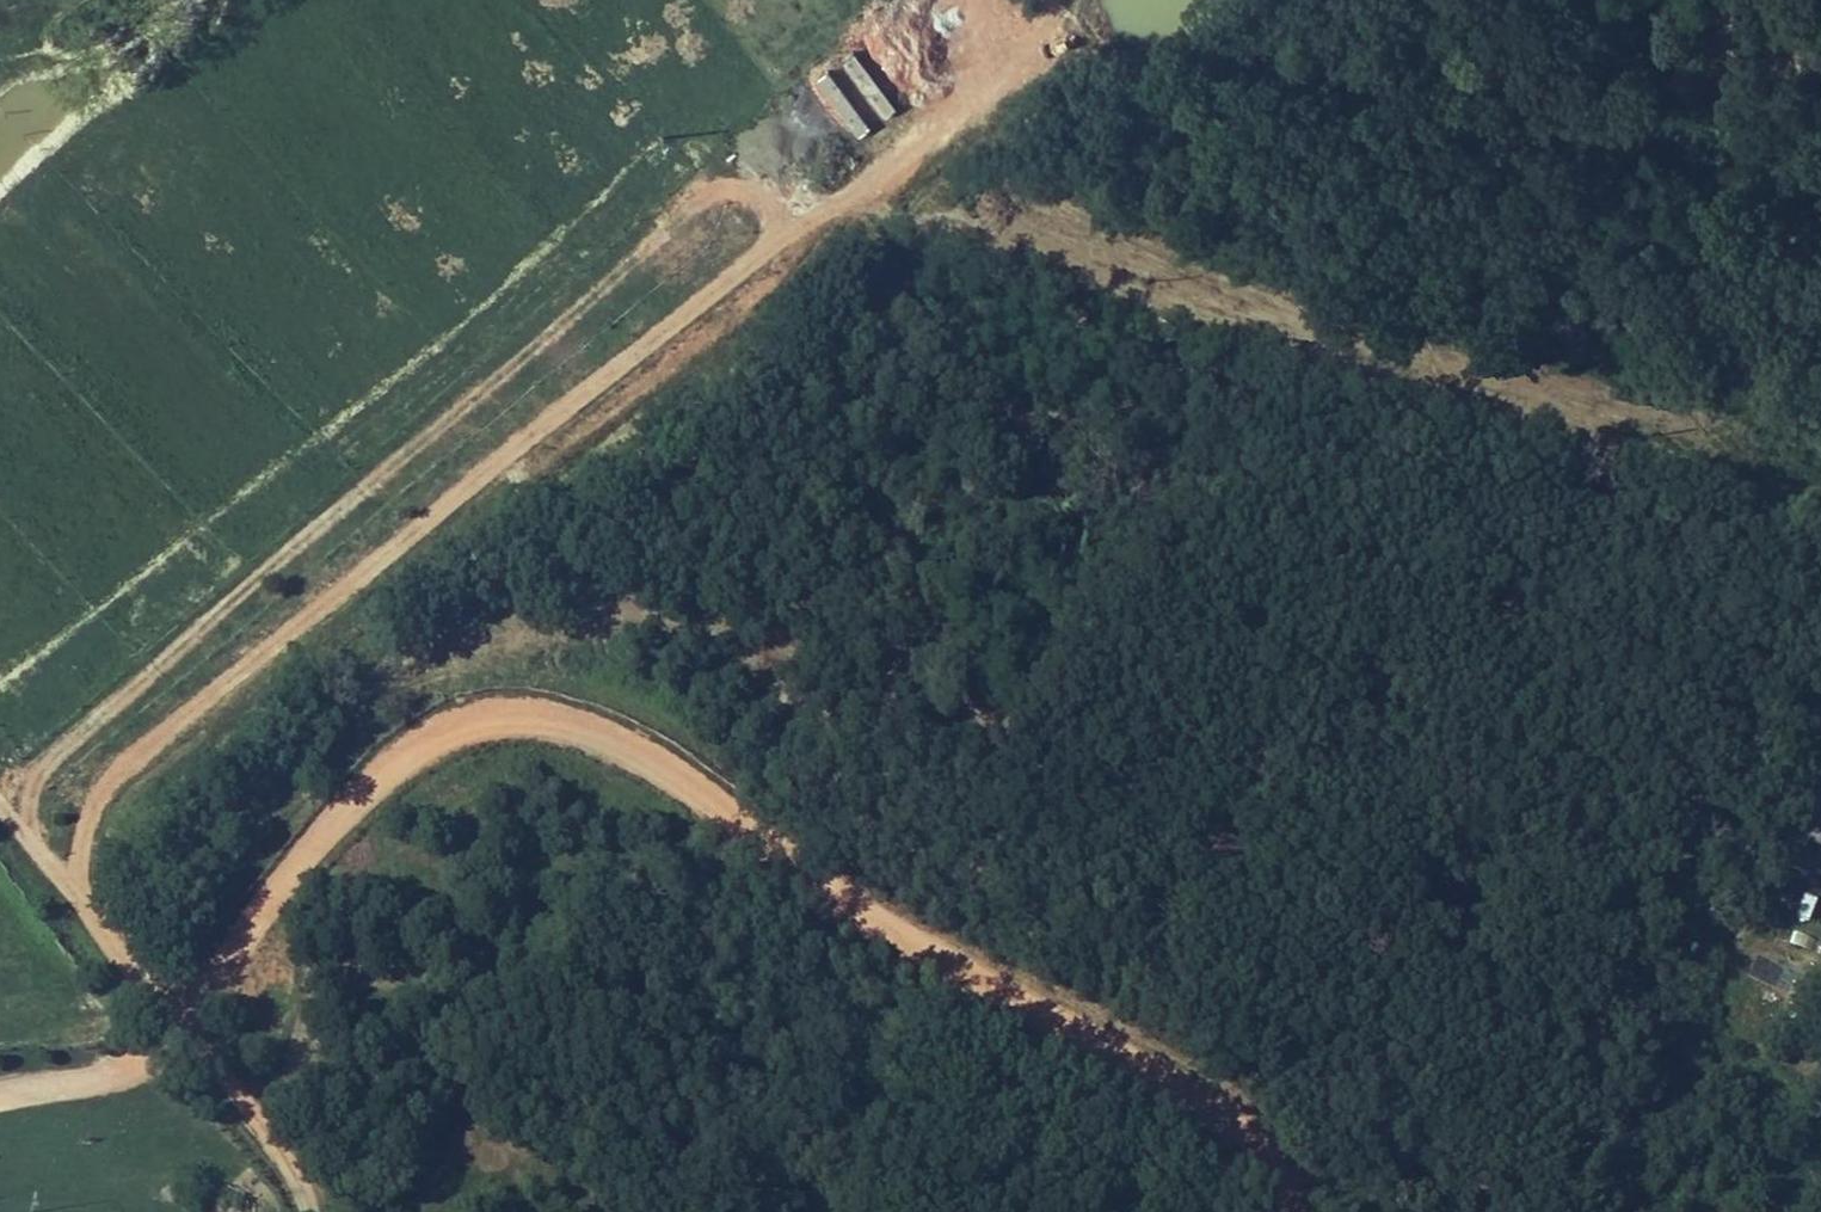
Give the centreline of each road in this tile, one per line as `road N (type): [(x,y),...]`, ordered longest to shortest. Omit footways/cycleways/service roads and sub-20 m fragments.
road 1 (track): [(190,1004),(314,843),(390,769),(465,725),(506,717),(571,726),(1205,1107),(1279,1165),(1299,1211)]
road 2 (track): [(309,1211),(286,1160),(190,1004),(0,776)]
road 3 (track): [(0,1095),(223,1064)]

